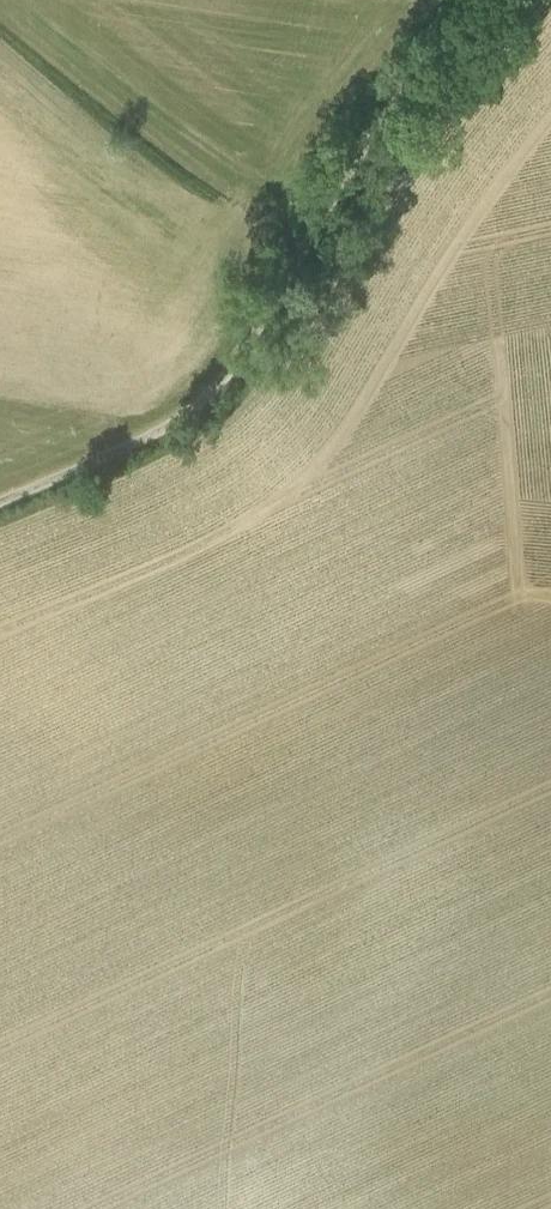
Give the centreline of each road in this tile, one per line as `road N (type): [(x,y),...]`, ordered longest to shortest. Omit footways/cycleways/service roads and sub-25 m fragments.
road 1 (unclassified): [(0,488),(182,414),(218,386),(340,161),(460,0)]

